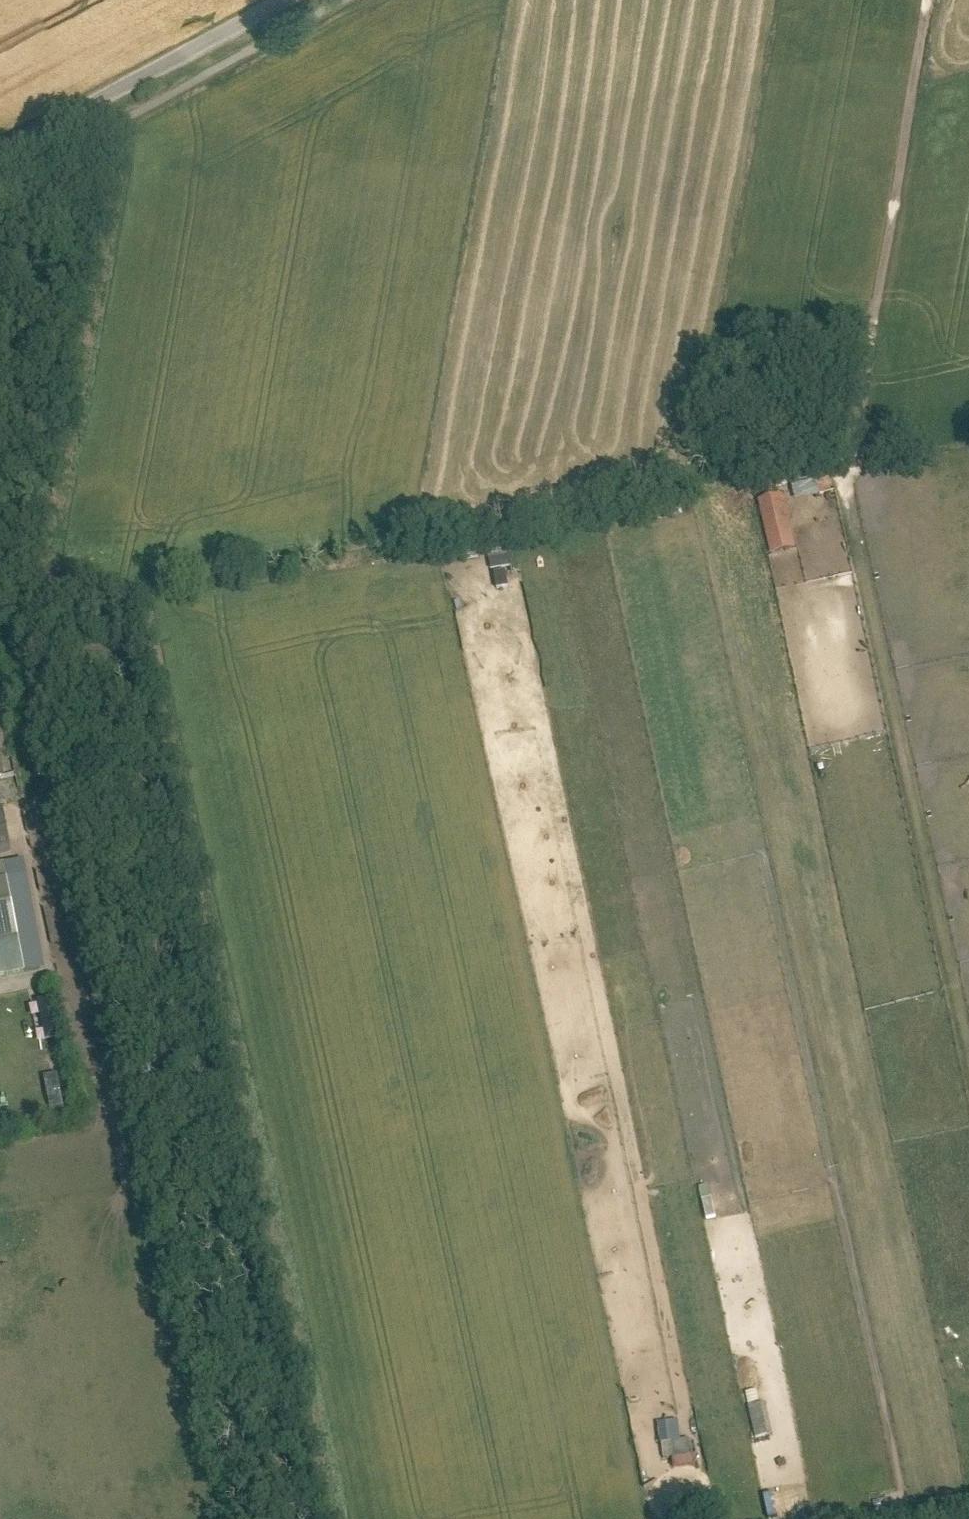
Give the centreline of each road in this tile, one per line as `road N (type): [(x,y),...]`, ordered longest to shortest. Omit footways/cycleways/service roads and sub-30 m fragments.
road 1 (track): [(927,0),(850,453)]
road 2 (unclassified): [(0,154),(287,0)]

